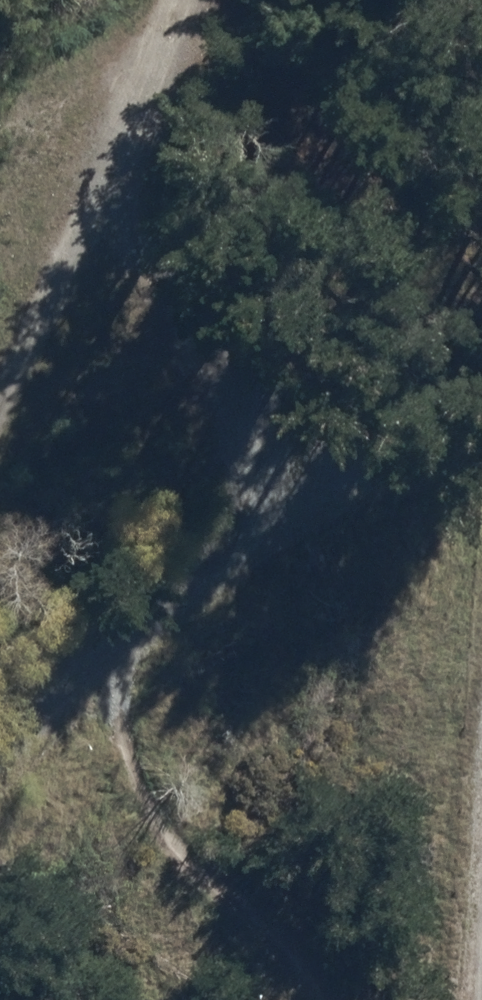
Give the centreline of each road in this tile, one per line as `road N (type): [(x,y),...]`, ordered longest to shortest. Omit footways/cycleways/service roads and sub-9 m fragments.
road 1 (unclassified): [(0,759),(107,673),(291,485),(481,428)]
road 2 (track): [(294,999),(318,975),(172,833),(135,714),(107,673)]
road 3 (track): [(0,357),(185,0)]

